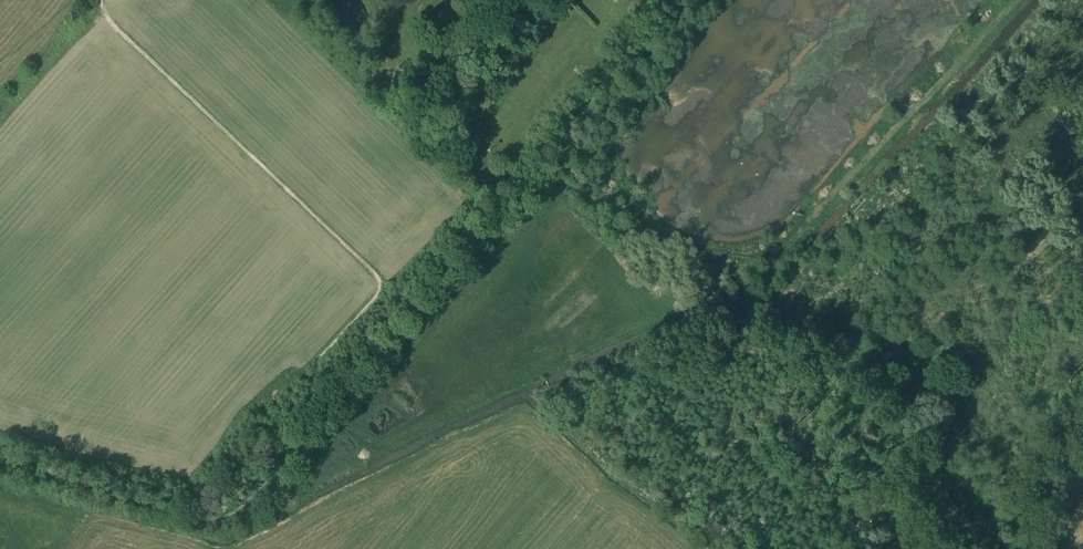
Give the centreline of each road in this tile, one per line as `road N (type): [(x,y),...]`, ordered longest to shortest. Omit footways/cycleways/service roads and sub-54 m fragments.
road 1 (track): [(105,0),(107,17),(377,277),(376,294),(311,366),(329,412)]
road 2 (track): [(0,461),(219,525),(329,412)]
road 3 (track): [(781,254),(1018,0)]
road 4 (track): [(329,412),(508,205)]

